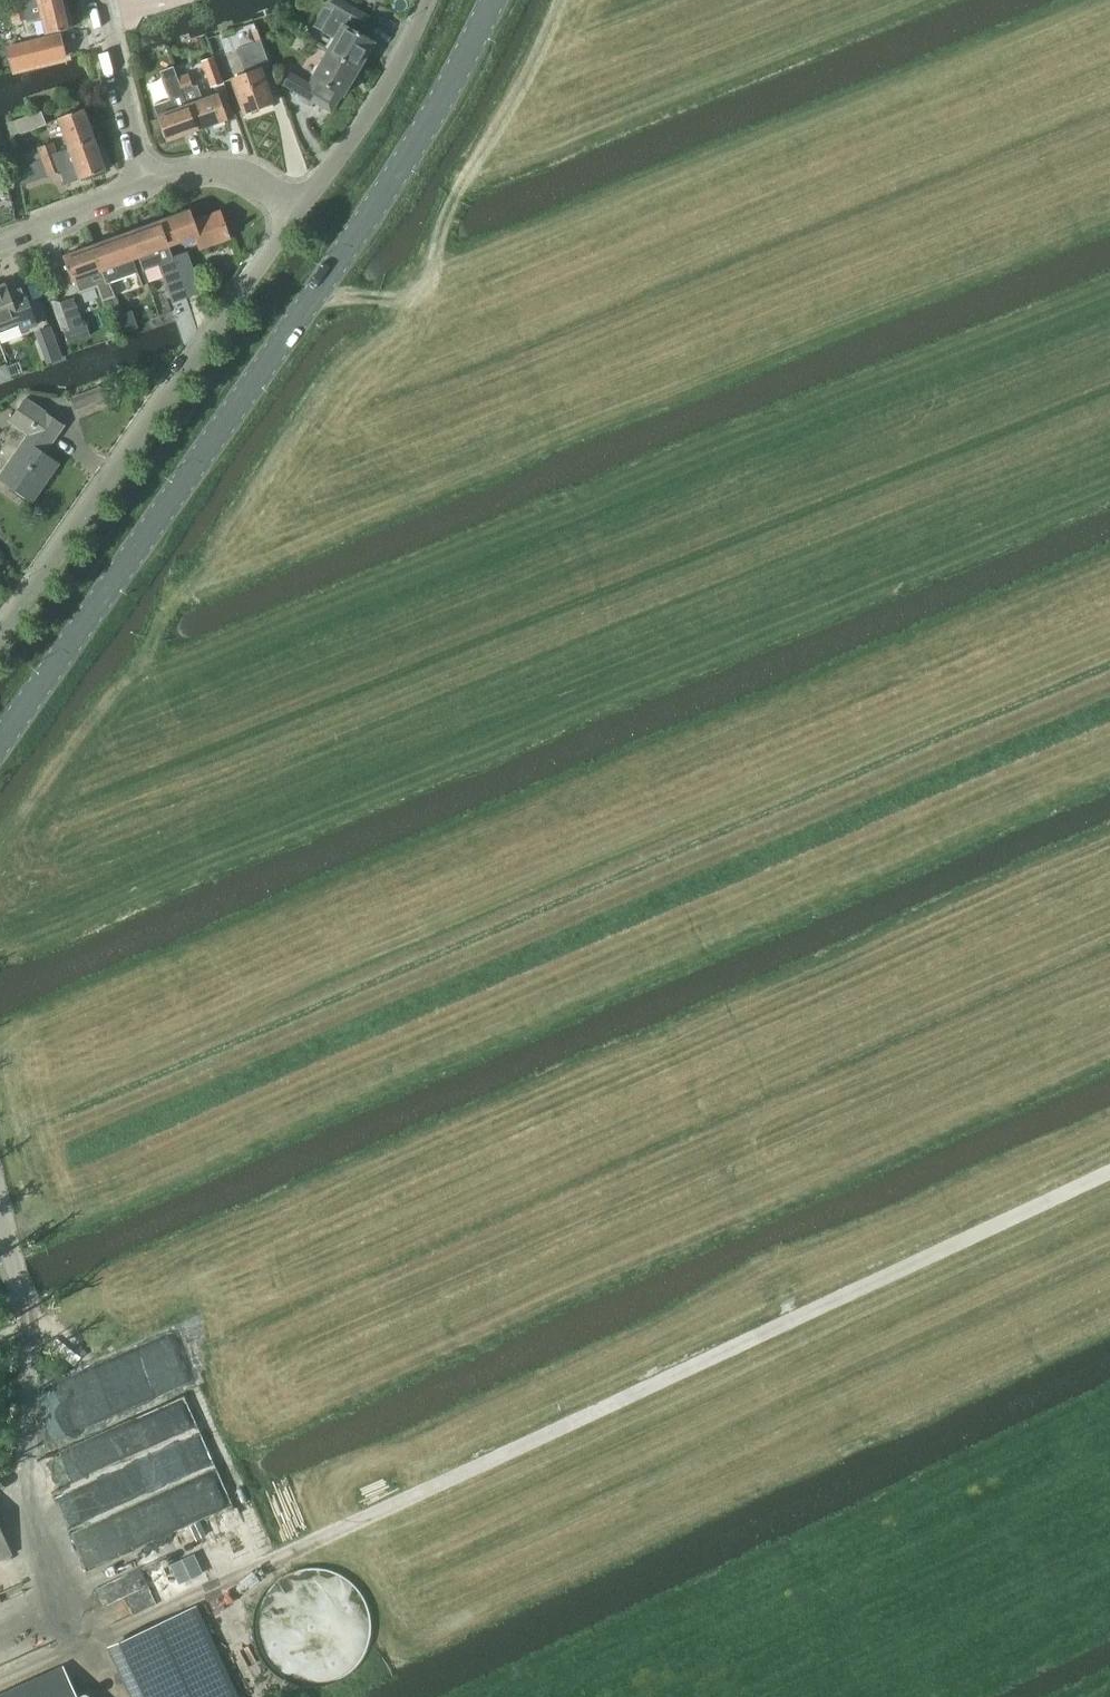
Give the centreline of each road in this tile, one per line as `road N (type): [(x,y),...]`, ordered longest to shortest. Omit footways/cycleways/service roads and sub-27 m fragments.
road 1 (track): [(1109,1172),(227,1582),(83,1641),(107,1696)]
road 2 (secondary): [(0,742),(367,219),(491,0)]
road 3 (residential): [(0,621),(291,213)]
road 4 (residential): [(291,213),(319,184),(427,0)]
road 5 (residential): [(147,186),(98,0)]
road 6 (residential): [(147,186),(208,170),(256,178),(291,213)]
road 7 (residential): [(0,242),(147,186)]

